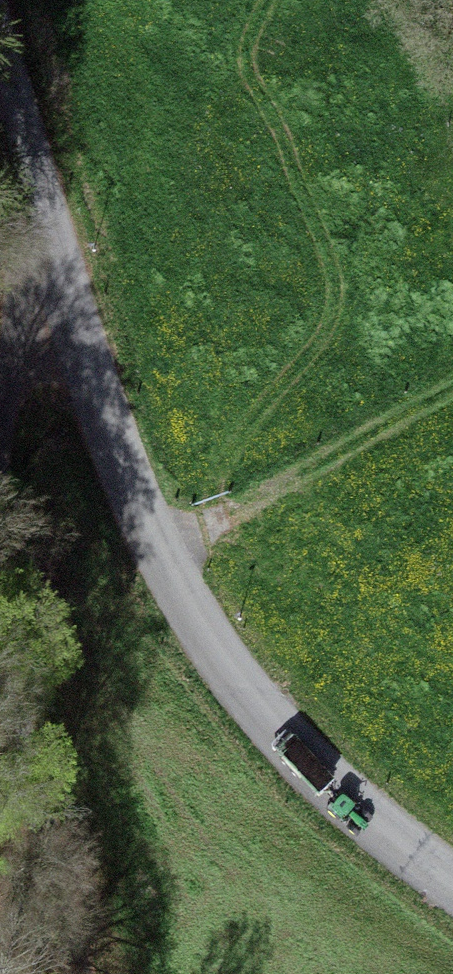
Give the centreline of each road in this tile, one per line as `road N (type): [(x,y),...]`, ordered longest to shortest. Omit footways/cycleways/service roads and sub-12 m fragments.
road 1 (unclassified): [(0,69),(77,349),(182,605),(221,666),(309,765),(452,883)]
road 2 (track): [(161,560),(452,387)]

